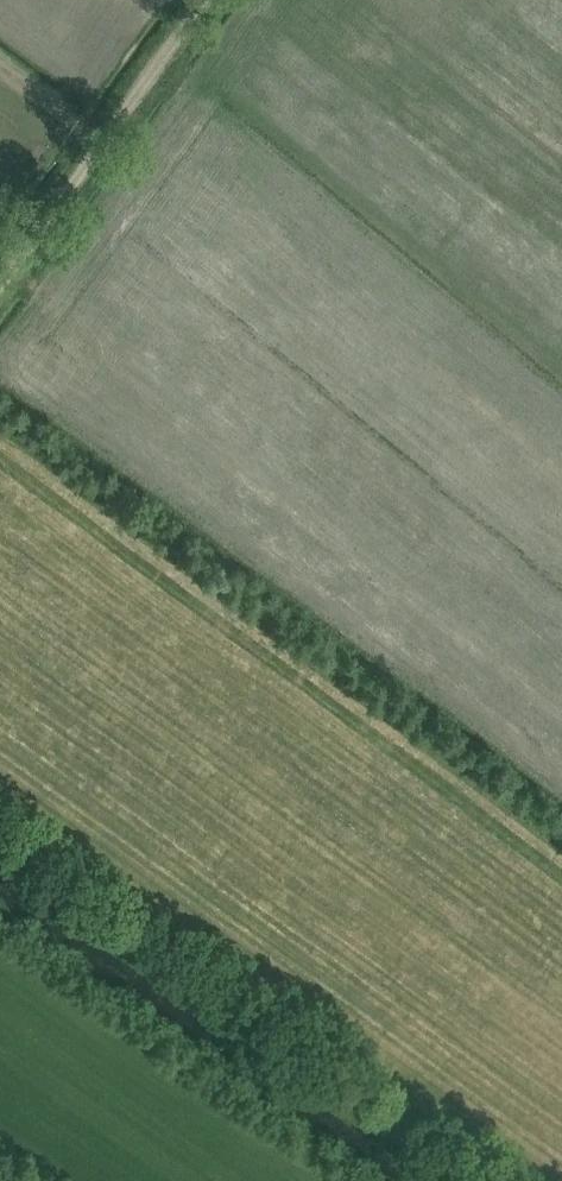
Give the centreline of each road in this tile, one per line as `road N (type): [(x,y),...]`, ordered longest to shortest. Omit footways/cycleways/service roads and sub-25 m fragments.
road 1 (unclassified): [(460,1180),(0,852)]
road 2 (track): [(216,0),(0,303)]

